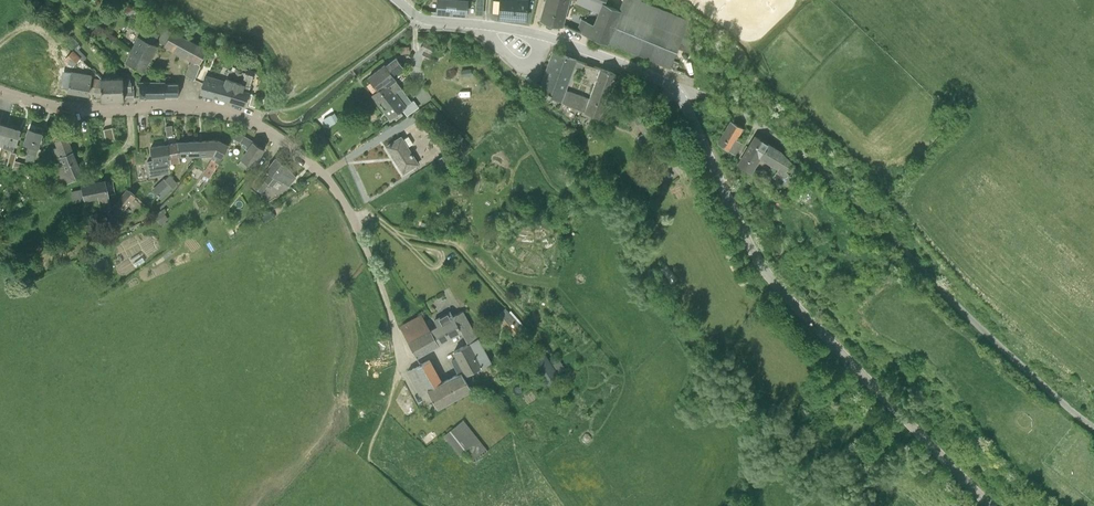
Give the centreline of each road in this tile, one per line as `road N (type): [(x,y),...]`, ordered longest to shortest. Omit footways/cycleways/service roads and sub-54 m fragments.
road 1 (residential): [(402,367),(381,288),(346,207),(319,171),(265,129),(207,107),(73,109),(0,91)]
road 2 (unclassified): [(1093,421),(980,322),(823,168),(748,115),(708,95),(677,92)]
road 3 (unclassified): [(992,505),(767,273),(677,92)]
road 4 (unclassified): [(677,92),(566,43),(427,21),(398,0)]
road 5 (track): [(353,222),(370,216),(464,251),(562,370)]

